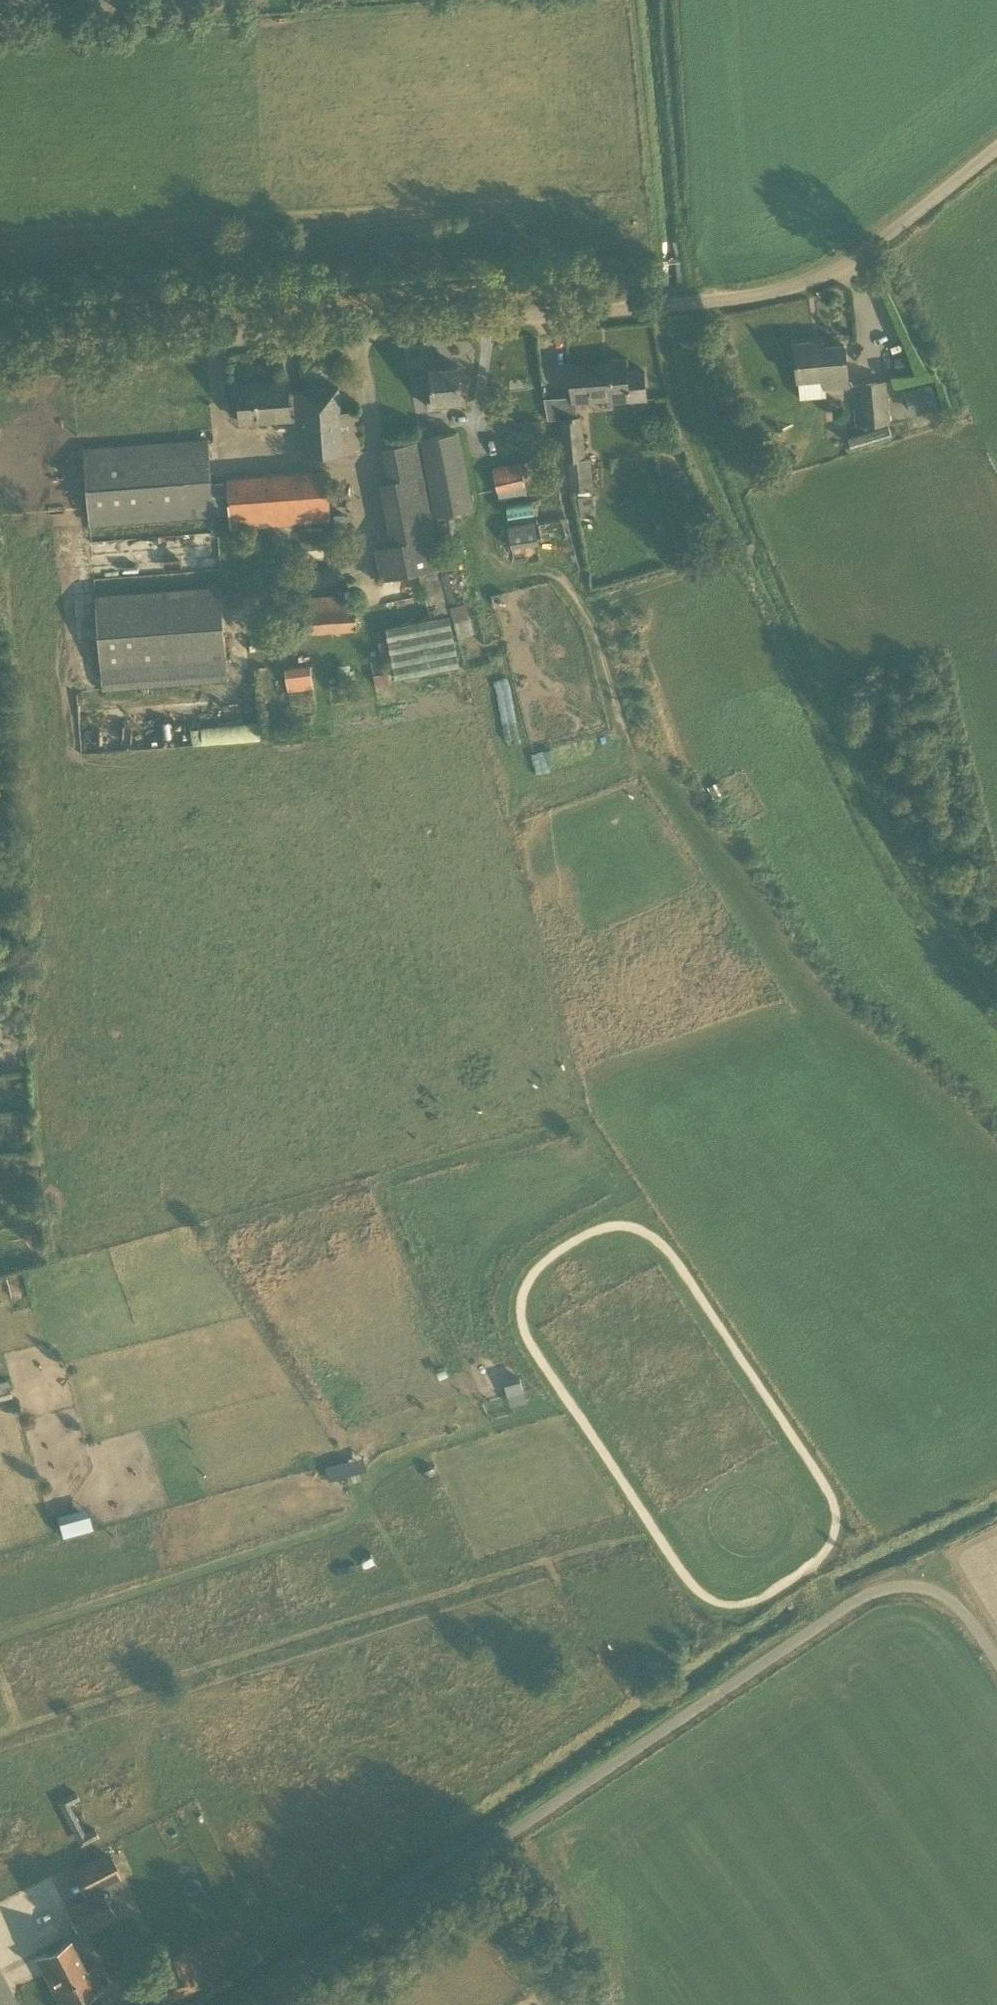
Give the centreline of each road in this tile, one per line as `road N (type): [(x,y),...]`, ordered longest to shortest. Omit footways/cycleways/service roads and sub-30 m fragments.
road 1 (unclassified): [(0,347),(760,296),(818,277),(872,247),(996,149)]
road 2 (unclassified): [(256,2004),(857,1599),(901,1584),(938,1590),(996,1660)]

